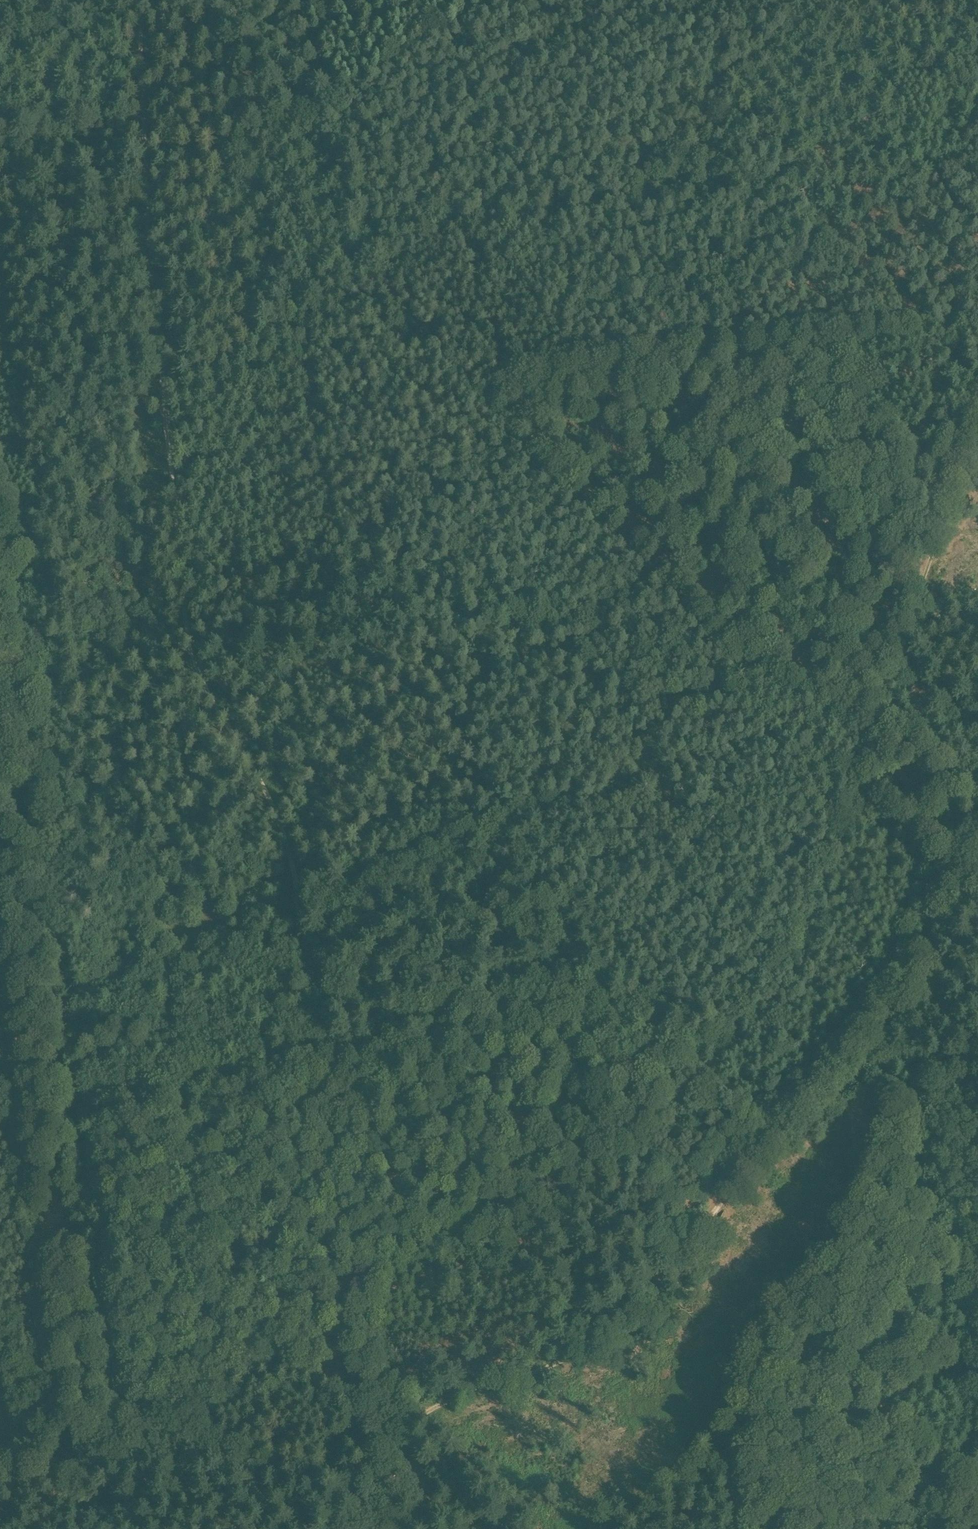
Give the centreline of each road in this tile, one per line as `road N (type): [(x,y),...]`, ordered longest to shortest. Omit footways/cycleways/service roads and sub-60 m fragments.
road 1 (track): [(171,0),(332,102),(384,270),(431,349),(558,484),(640,553),(725,647),(816,703),(864,745),(946,851),(977,879)]
road 2 (track): [(148,220),(188,640),(288,847),(356,1147),(368,1227),(362,1393)]
road 3 (track): [(366,1271),(550,1116),(647,1090),(694,1057),(721,1022),(800,891),(864,745),(977,438)]
road 4 (track): [(977,807),(946,851),(880,1003),(638,1311),(581,1351),(422,1412),(362,1393)]
road 5 (track): [(165,392),(854,0)]
road 6 (track): [(92,1429),(16,717)]
road 7 (track): [(516,438),(103,679),(16,717)]
road 8 (track): [(492,407),(496,387),(510,377),(680,347),(977,323)]
road 9 (track): [(148,220),(490,0)]
road 10 (track): [(680,347),(977,169)]
road 11 (track): [(715,82),(740,121),(784,153),(897,329)]
road 12 (track): [(141,0),(148,220)]
road 13 (track): [(362,1393),(402,1528)]

